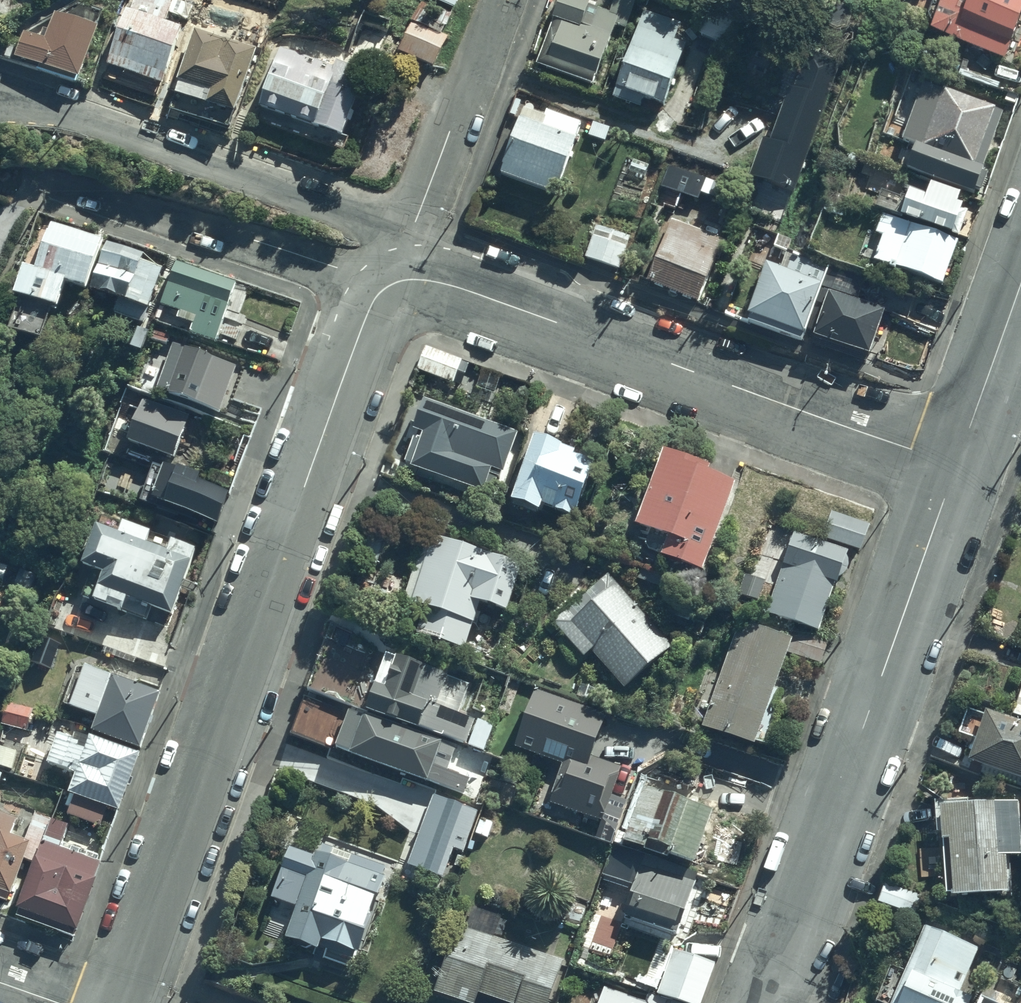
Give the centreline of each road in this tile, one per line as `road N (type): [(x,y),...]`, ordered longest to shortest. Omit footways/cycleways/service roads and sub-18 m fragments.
road 1 (residential): [(396,284),(377,298),(364,325),(126,1002)]
road 2 (residential): [(396,284),(423,280),(475,293),(958,466)]
road 3 (residential): [(783,958),(958,466)]
road 4 (residential): [(59,111),(382,224),(396,284)]
road 5 (residential): [(500,0),(396,284)]
road 6 (residential): [(958,466),(1020,285)]

